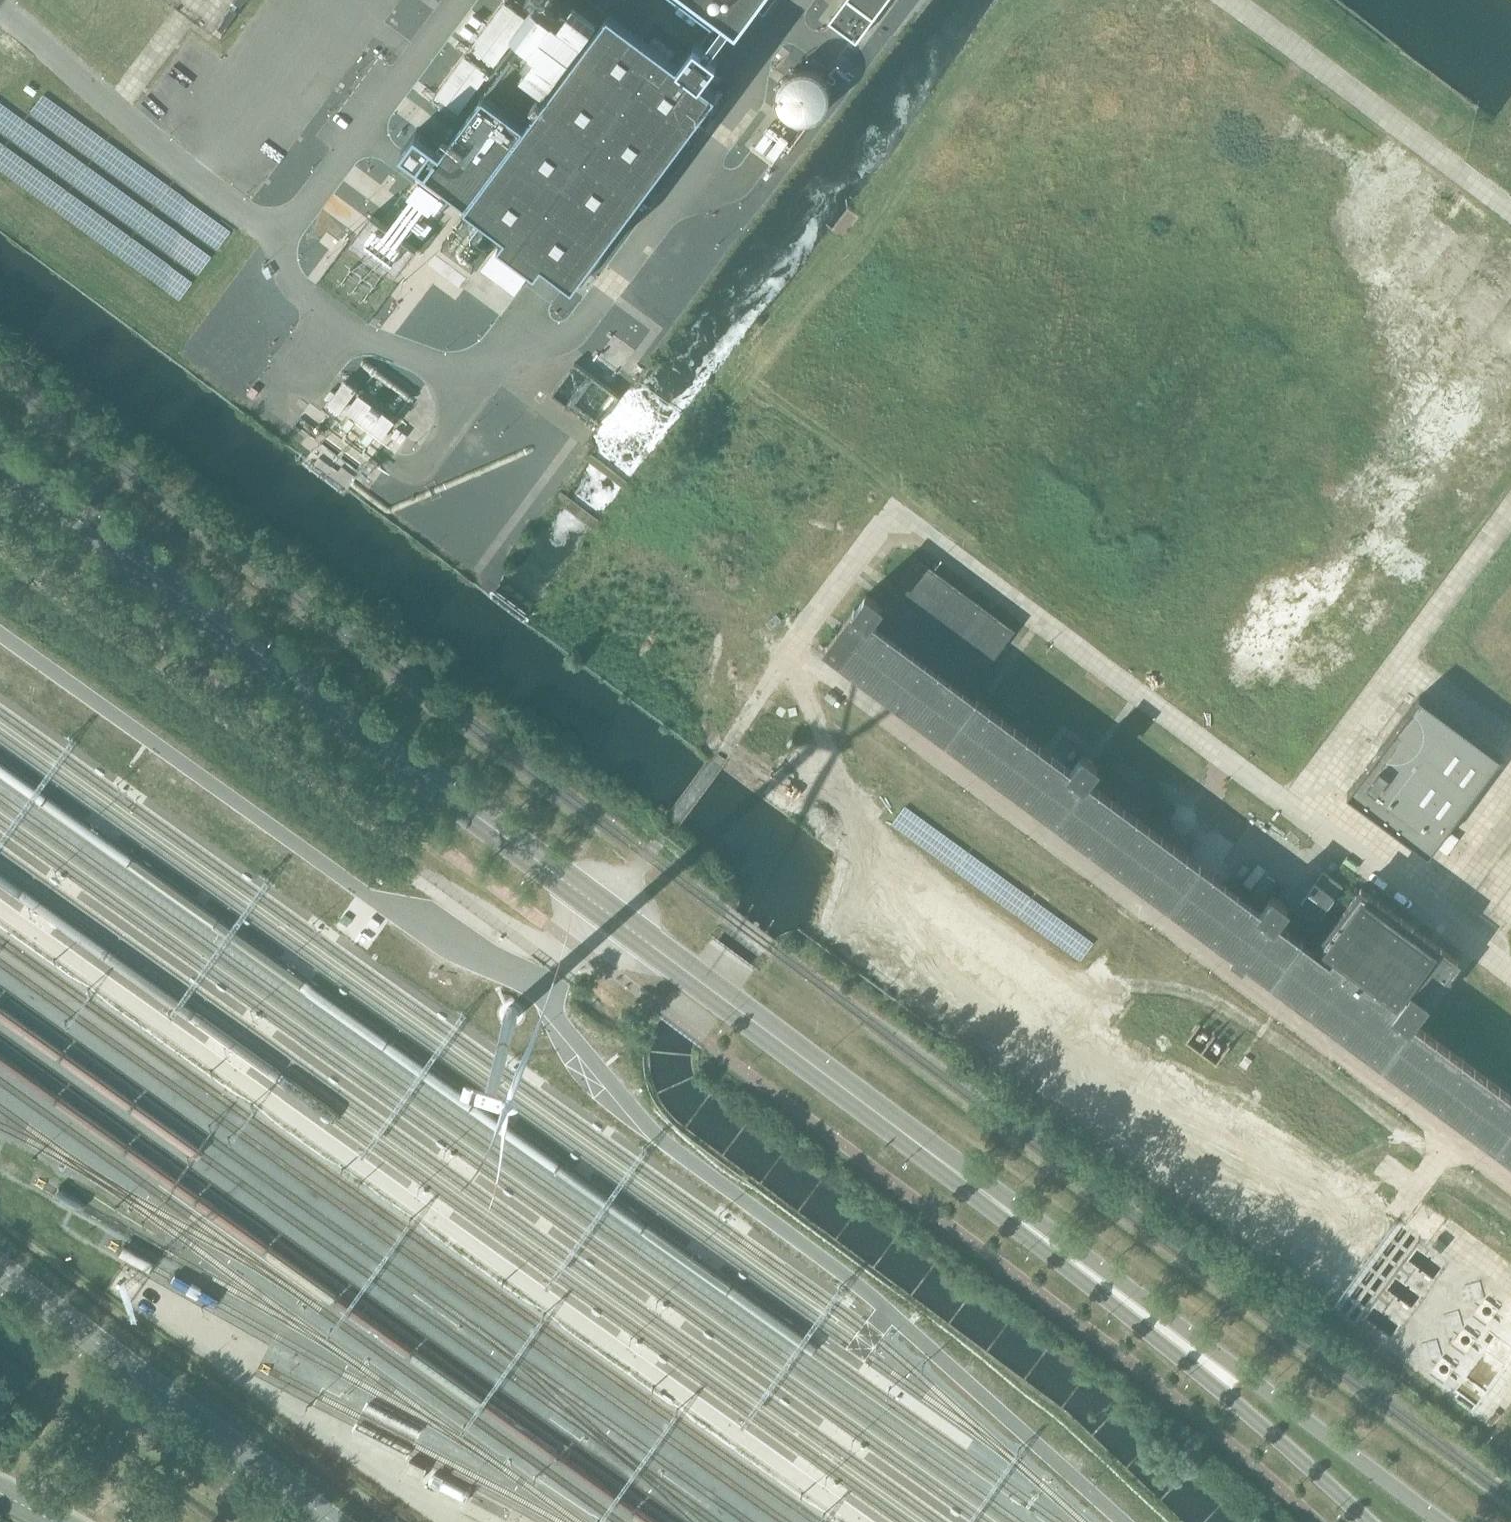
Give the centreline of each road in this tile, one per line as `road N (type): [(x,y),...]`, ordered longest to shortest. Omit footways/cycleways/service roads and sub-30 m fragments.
road 1 (secondary): [(1022,1219),(0,461)]
road 2 (track): [(754,704),(762,739),(790,777),(973,919),(1198,1070),(1306,1113),(1388,1133),(1454,1136)]
road 3 (secondary): [(1444,1521),(1124,1282),(1022,1219)]
road 4 (secondary): [(1022,1219),(1367,1521)]
road 5 (tertiary): [(333,1521),(0,1268)]
road 6 (track): [(790,650),(672,566),(600,527)]

